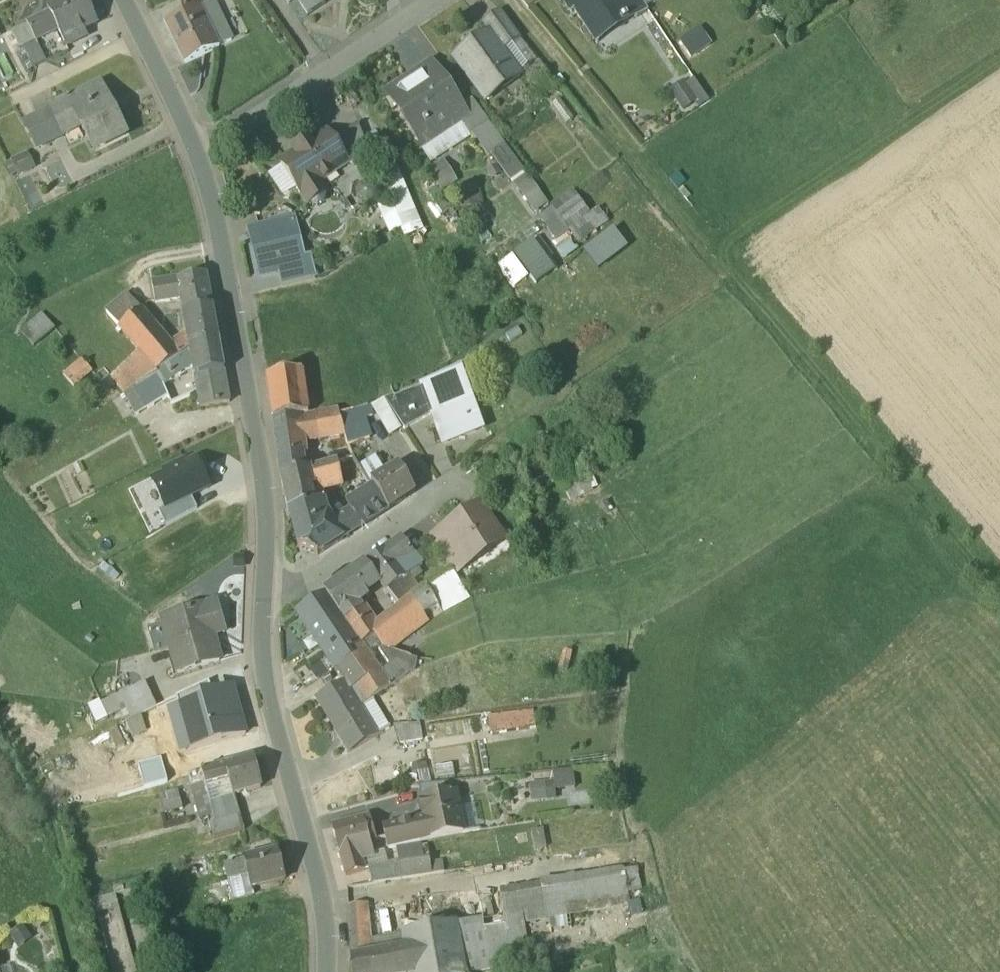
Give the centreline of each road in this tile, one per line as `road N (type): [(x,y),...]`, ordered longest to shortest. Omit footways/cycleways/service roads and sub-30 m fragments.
road 1 (residential): [(198,149),(260,451),(267,592)]
road 2 (track): [(722,264),(999,606)]
road 3 (residential): [(267,592),(264,654),(274,729),(314,858),(327,971)]
road 4 (track): [(519,0),(722,264)]
road 5 (track): [(722,264),(999,84)]
road 6 (residential): [(198,149),(438,0)]
road 7 (residential): [(267,592),(312,585),(471,478)]
road 8 (residential): [(127,0),(198,149)]

